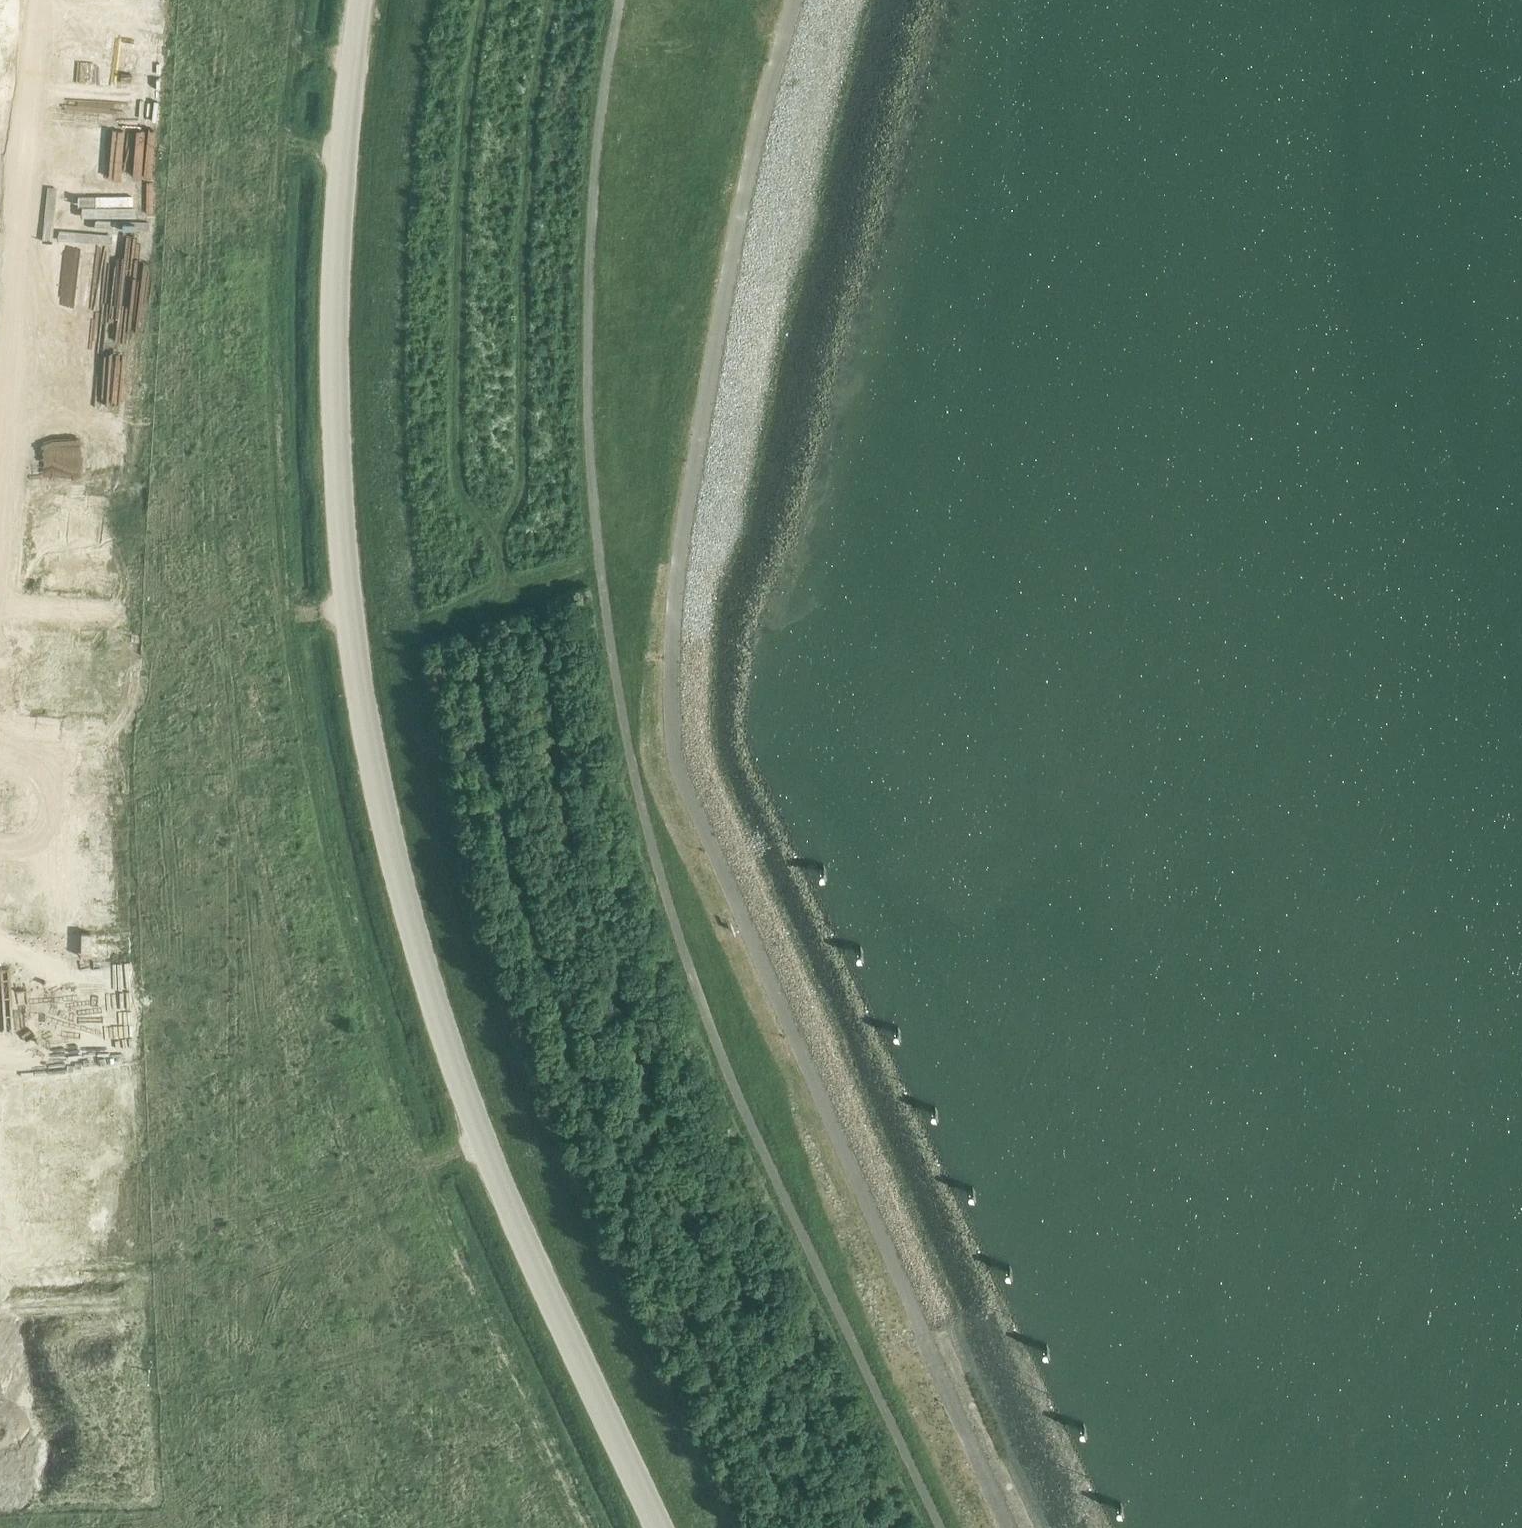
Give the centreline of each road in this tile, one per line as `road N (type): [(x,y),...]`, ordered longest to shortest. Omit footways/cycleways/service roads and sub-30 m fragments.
road 1 (unclassified): [(655,1527),(535,1272),(450,1059),(377,808),(335,450),(337,215),(359,0)]
road 2 (track): [(32,0),(0,302)]

